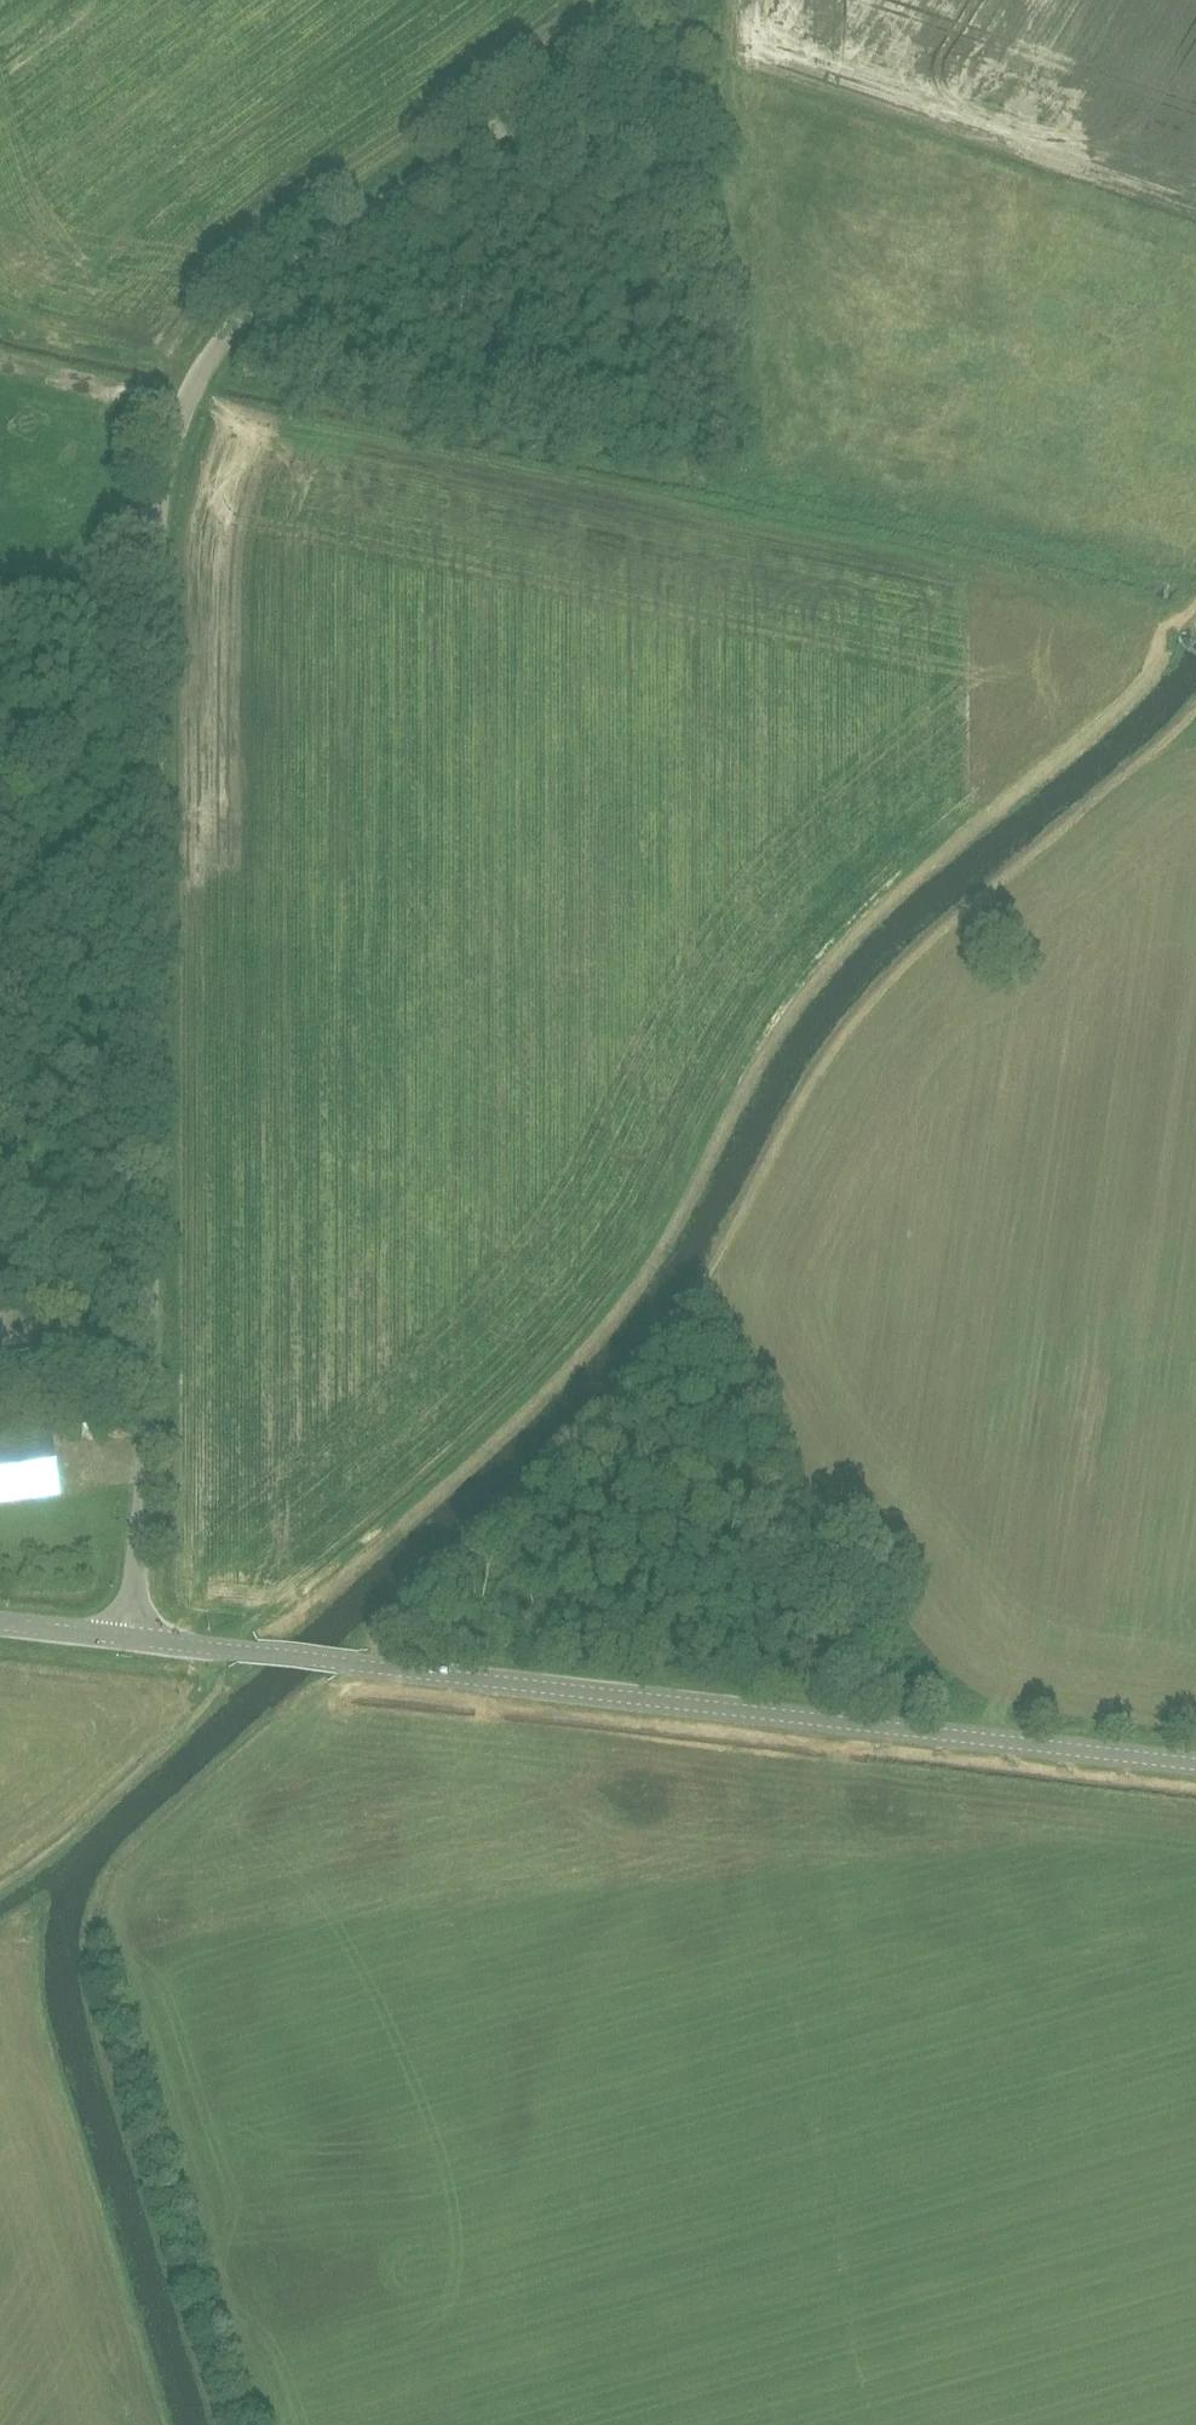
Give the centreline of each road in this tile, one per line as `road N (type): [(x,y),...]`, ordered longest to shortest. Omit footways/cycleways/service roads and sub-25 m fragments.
road 1 (unclassified): [(134,1642),(156,1216),(157,447),(208,339),(641,21),(654,0)]
road 2 (tertiary): [(1195,1763),(134,1642)]
road 3 (tertiary): [(0,1627),(134,1642)]

